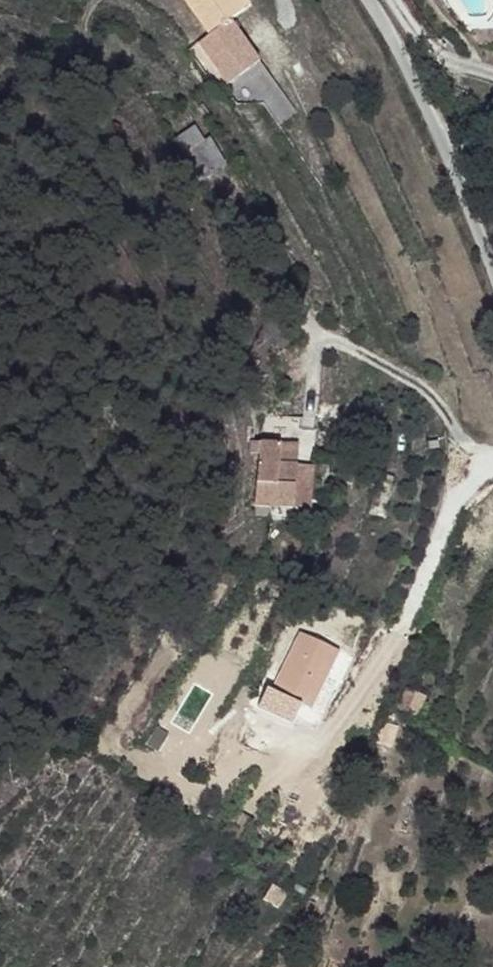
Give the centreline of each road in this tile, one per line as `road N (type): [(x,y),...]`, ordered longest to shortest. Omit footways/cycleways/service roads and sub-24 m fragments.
road 1 (unclassified): [(492,250),(442,118),(373,0)]

